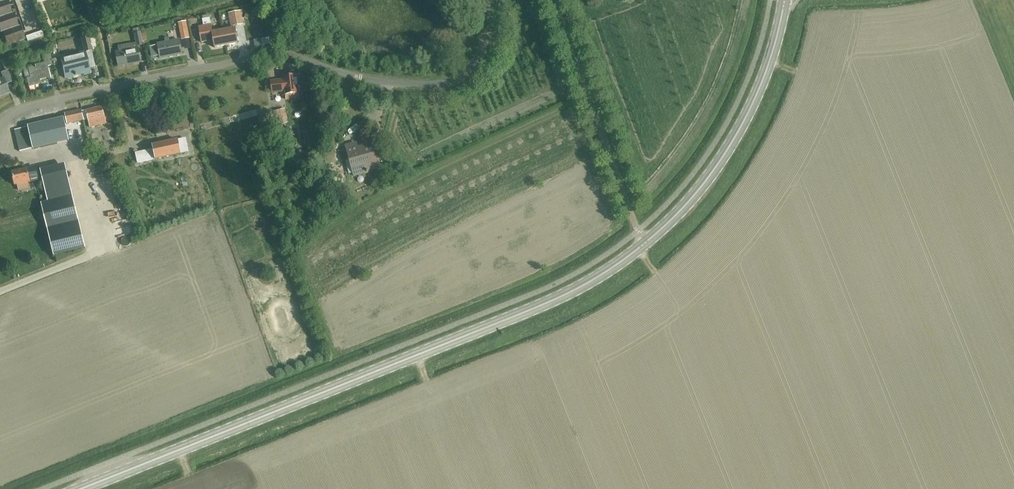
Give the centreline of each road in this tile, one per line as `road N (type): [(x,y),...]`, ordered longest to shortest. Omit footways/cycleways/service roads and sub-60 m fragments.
road 1 (secondary): [(80,488),(573,291),(612,268),(679,210),(744,124),(783,0)]
road 2 (residential): [(0,123),(29,105),(266,55),(386,82),(445,83),(467,74),(480,54),(488,0)]
road 3 (track): [(648,240),(636,232),(554,0)]

